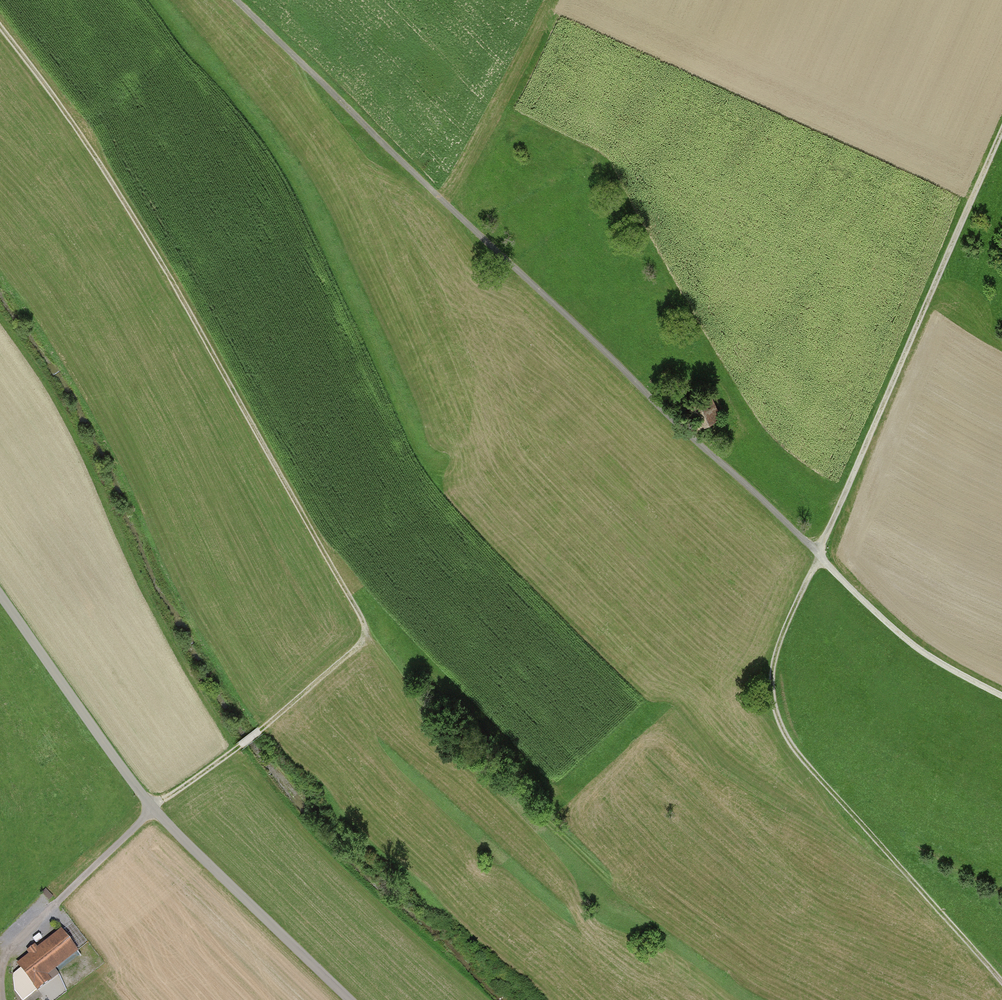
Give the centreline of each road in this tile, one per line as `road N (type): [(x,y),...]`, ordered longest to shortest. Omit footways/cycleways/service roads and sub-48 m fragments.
road 1 (track): [(0,31),(146,227),(370,630),(264,727),(153,810)]
road 2 (track): [(238,0),(820,555)]
road 3 (unclassified): [(350,999),(153,810),(0,596)]
road 4 (track): [(1001,967),(792,742),(772,678),(781,636),(820,555)]
road 5 (track): [(820,555),(1001,130)]
road 6 (track): [(4,999),(4,956),(153,810)]
road 7 (track): [(554,0),(452,210)]
road 8 (track): [(820,555),(924,653),(1001,694)]

